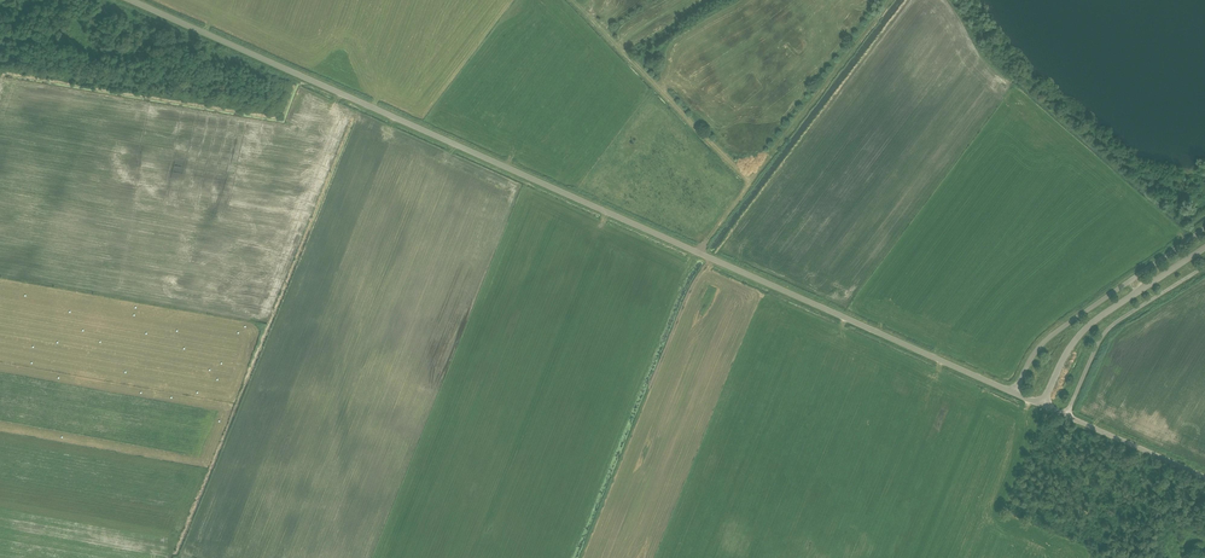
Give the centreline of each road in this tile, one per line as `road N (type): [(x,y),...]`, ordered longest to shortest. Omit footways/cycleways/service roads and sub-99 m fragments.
road 1 (unclassified): [(1015,393),(130,0)]
road 2 (unclassified): [(1015,393),(1049,336),(1204,228)]
road 3 (unclassified): [(1043,405),(1087,328),(1204,248)]
road 4 (unclassified): [(1067,416),(1106,330),(1204,267)]
road 5 (unclassified): [(1204,477),(1067,416)]

